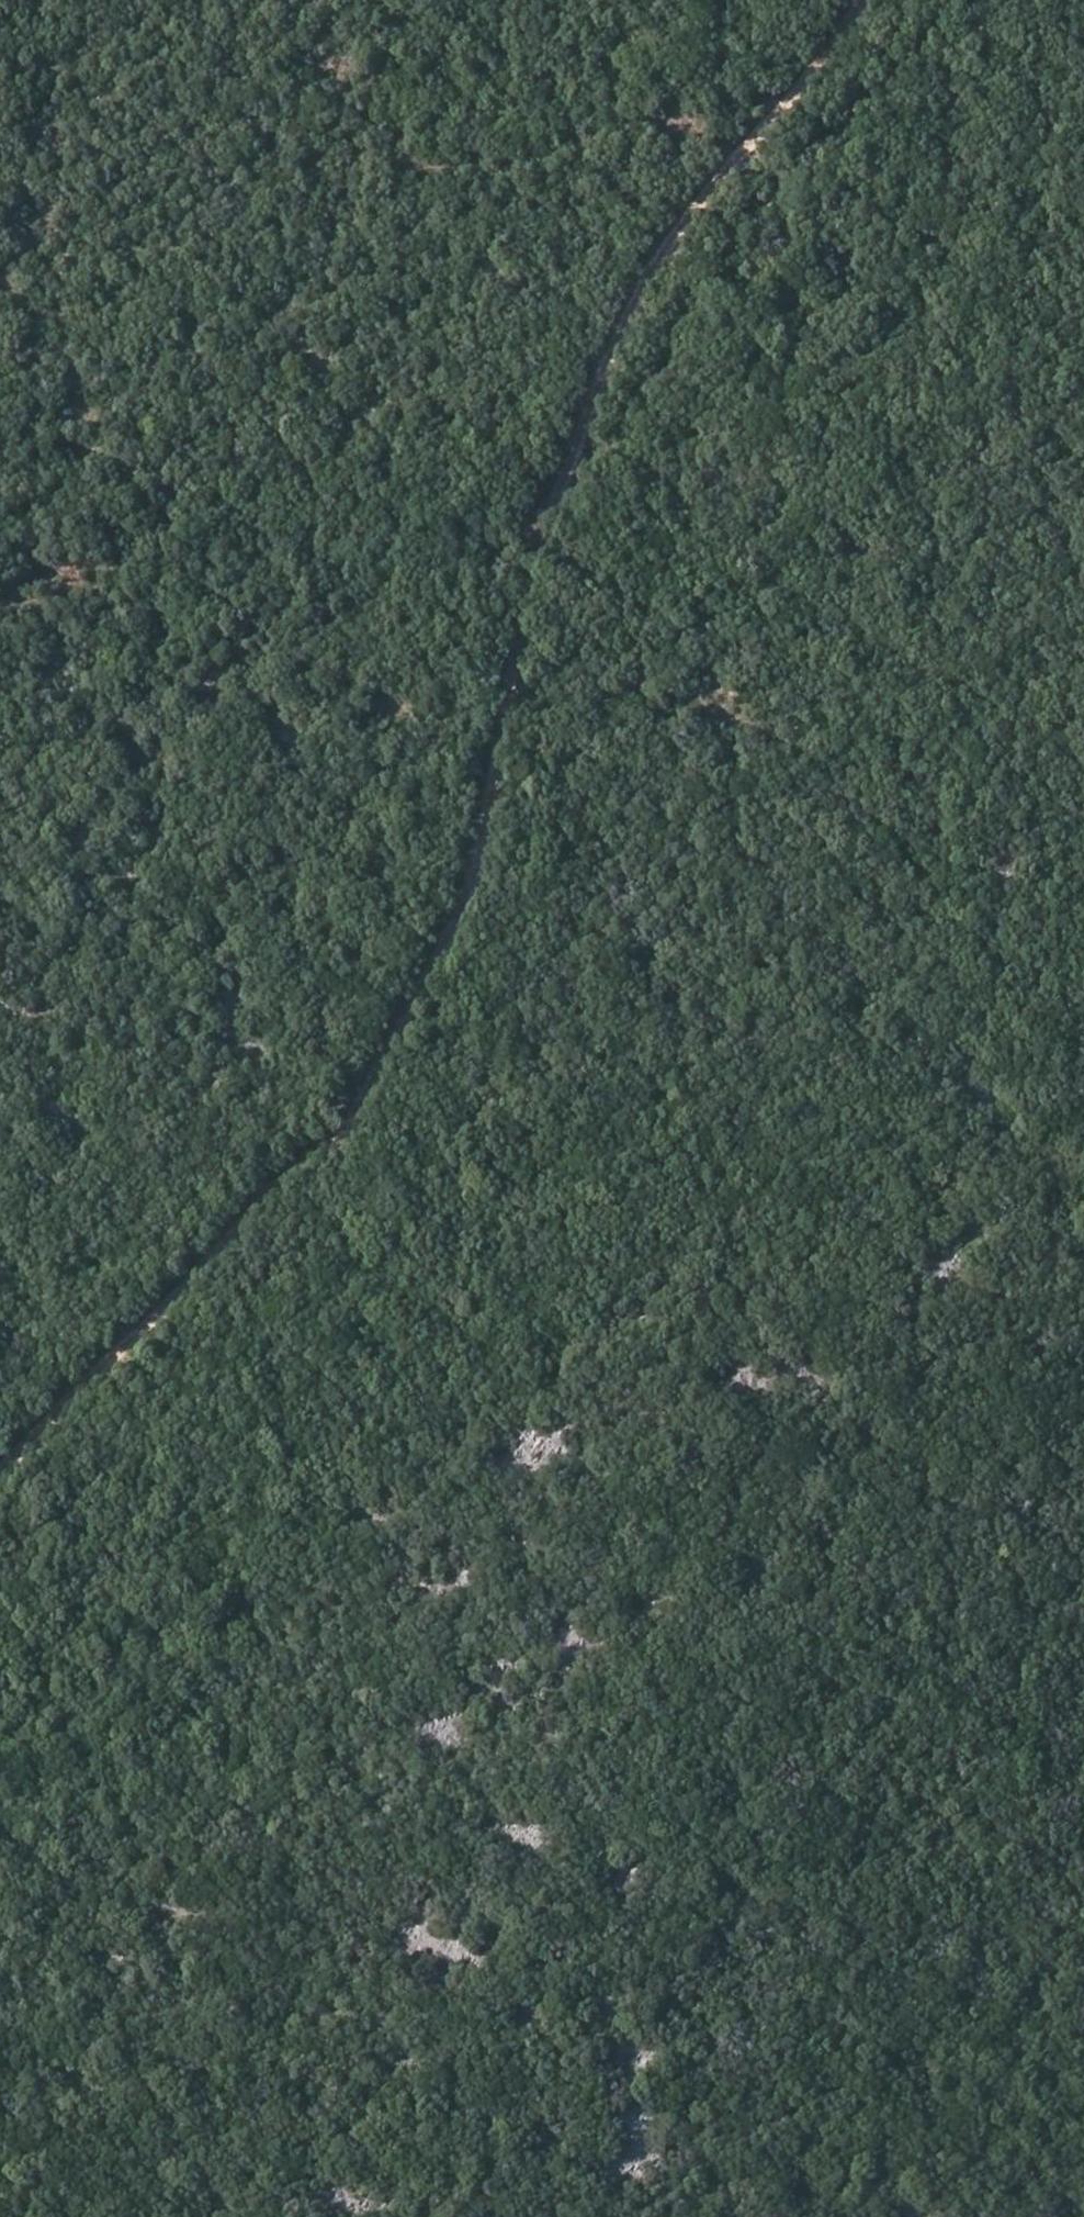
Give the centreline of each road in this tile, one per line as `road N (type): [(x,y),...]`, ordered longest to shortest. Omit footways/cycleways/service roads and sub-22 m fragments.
road 1 (track): [(0,1479),(360,1108),(444,961),(498,814),(587,414),(647,283),(872,0)]

